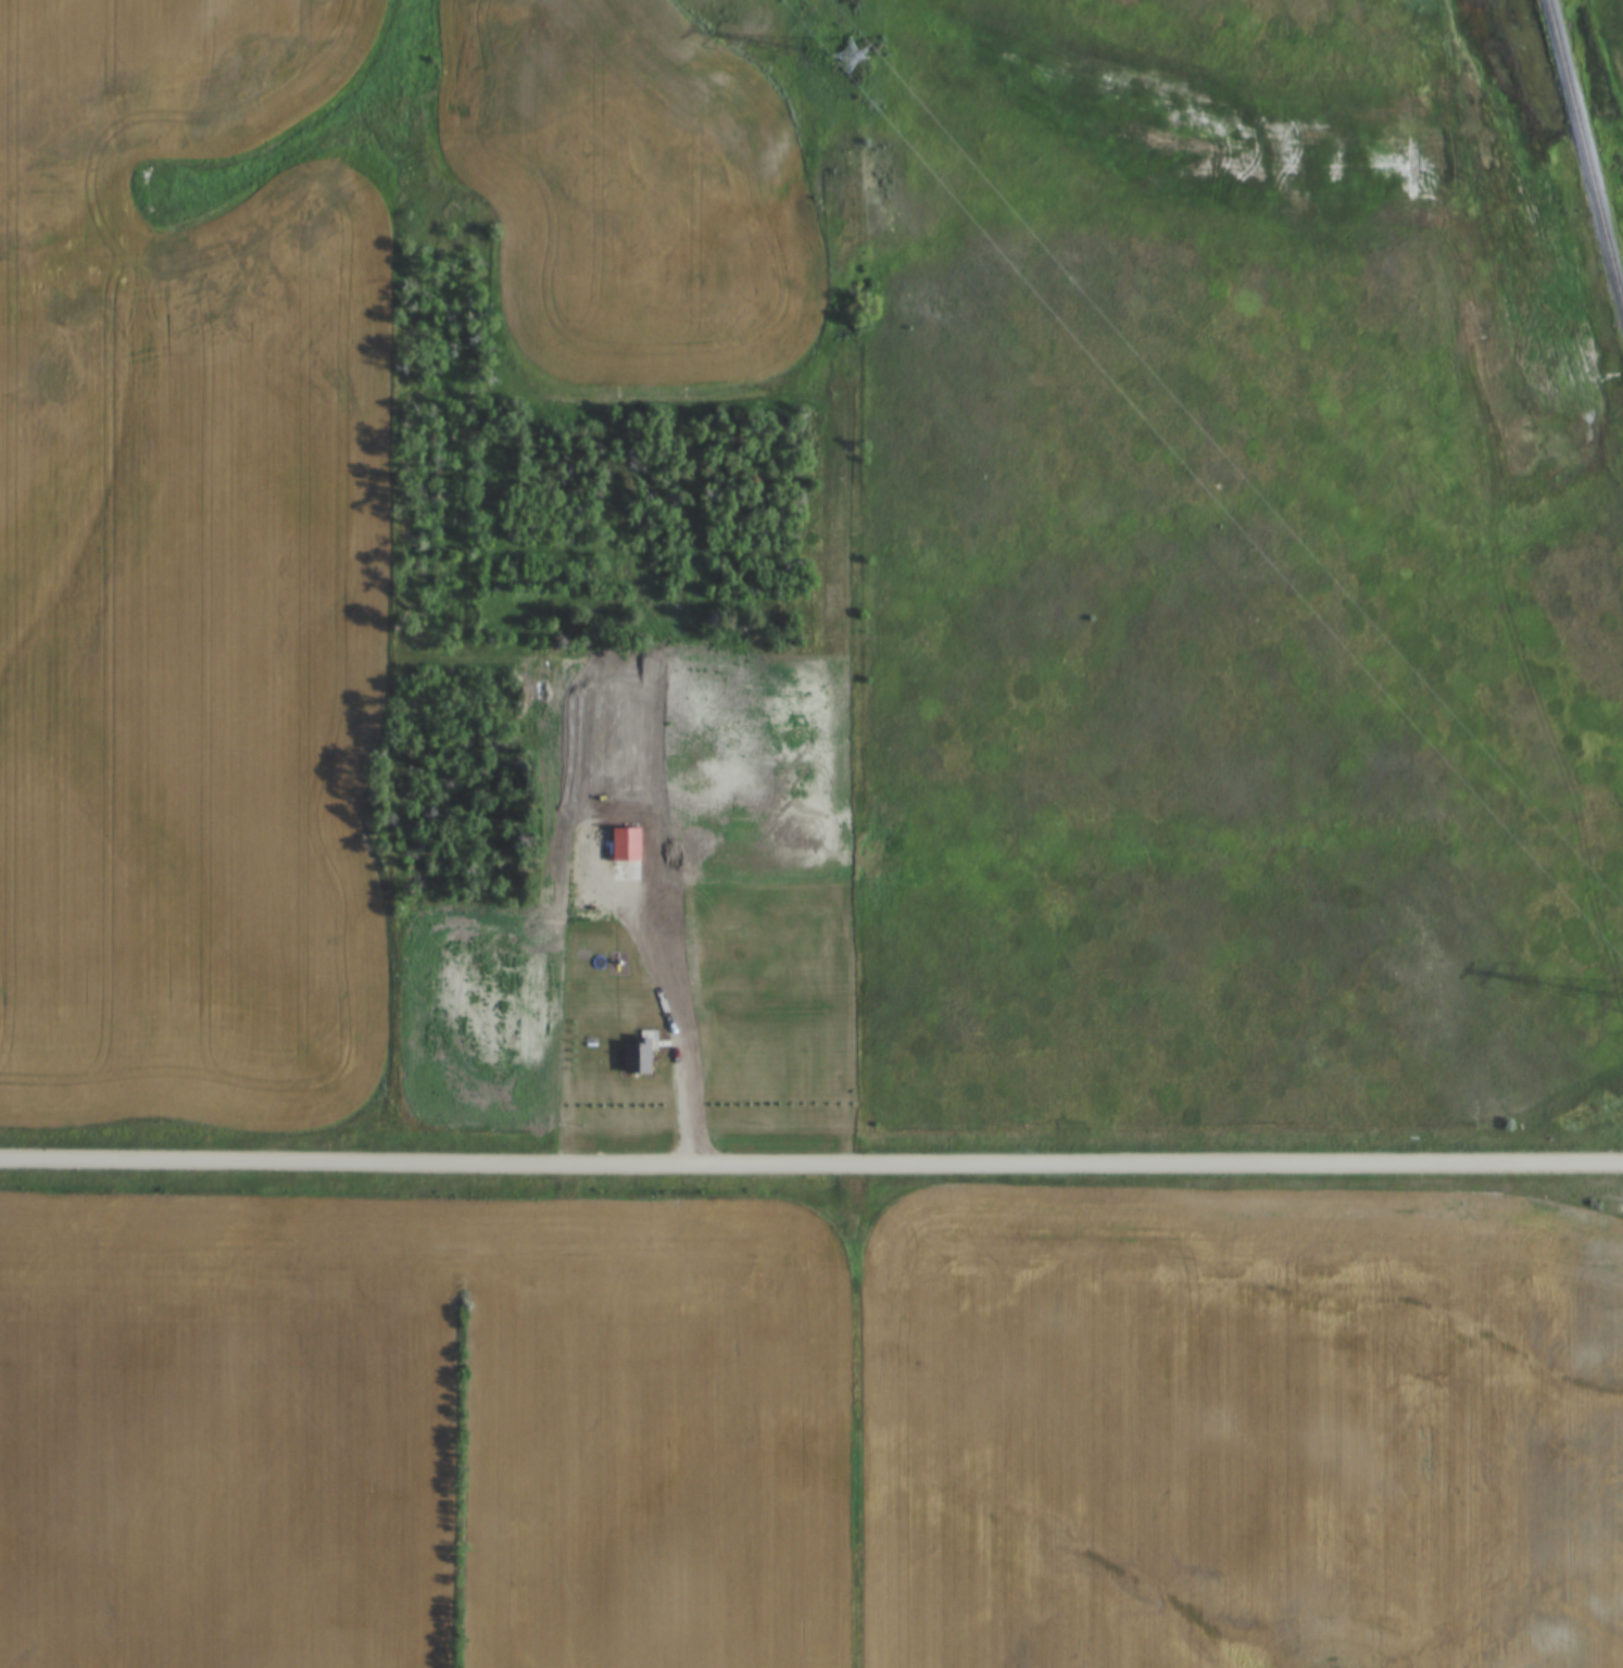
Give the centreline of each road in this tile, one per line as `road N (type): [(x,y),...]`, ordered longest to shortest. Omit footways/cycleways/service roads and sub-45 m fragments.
road 1 (tertiary): [(1622,1164),(0,1159)]

